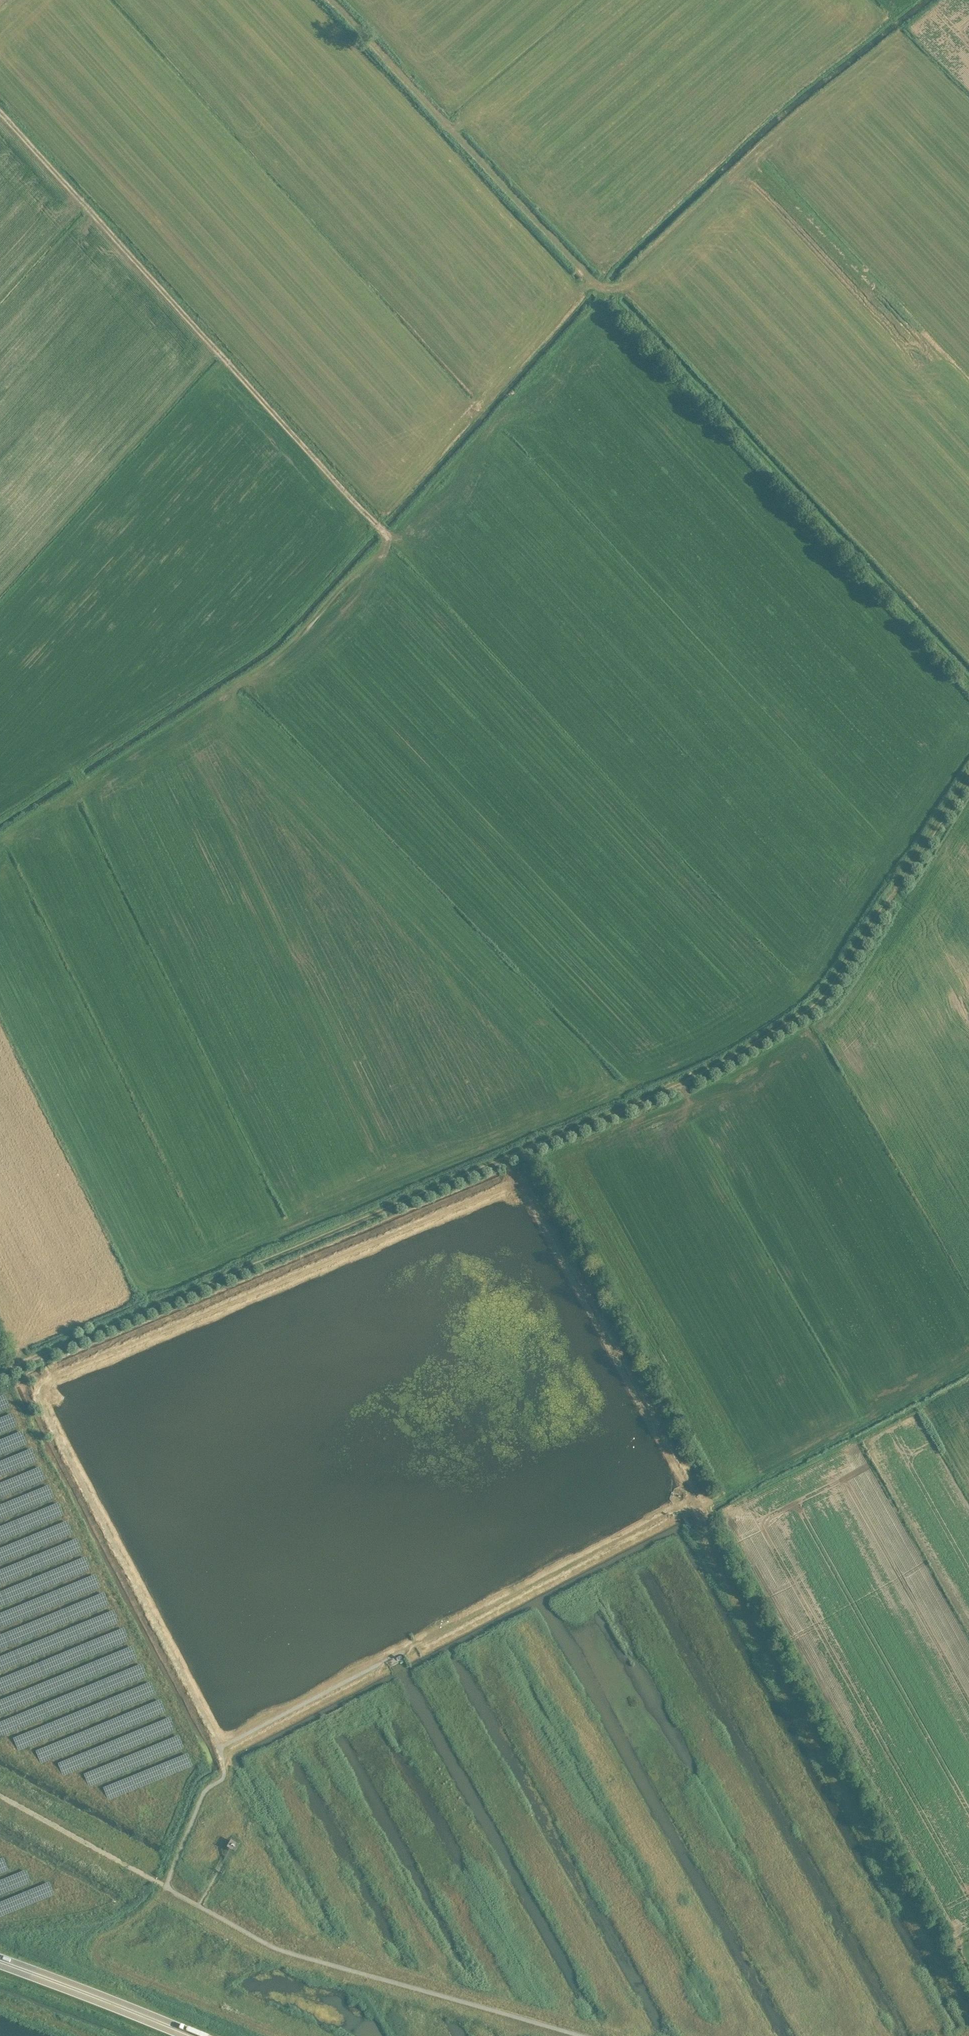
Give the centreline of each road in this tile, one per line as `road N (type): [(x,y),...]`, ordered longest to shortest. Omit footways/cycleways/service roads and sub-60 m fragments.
road 1 (track): [(42,1355),(409,1202),(799,1017),(820,1001),(968,770)]
road 2 (track): [(332,0),(968,682)]
road 3 (primary): [(196,2035),(0,1959)]

